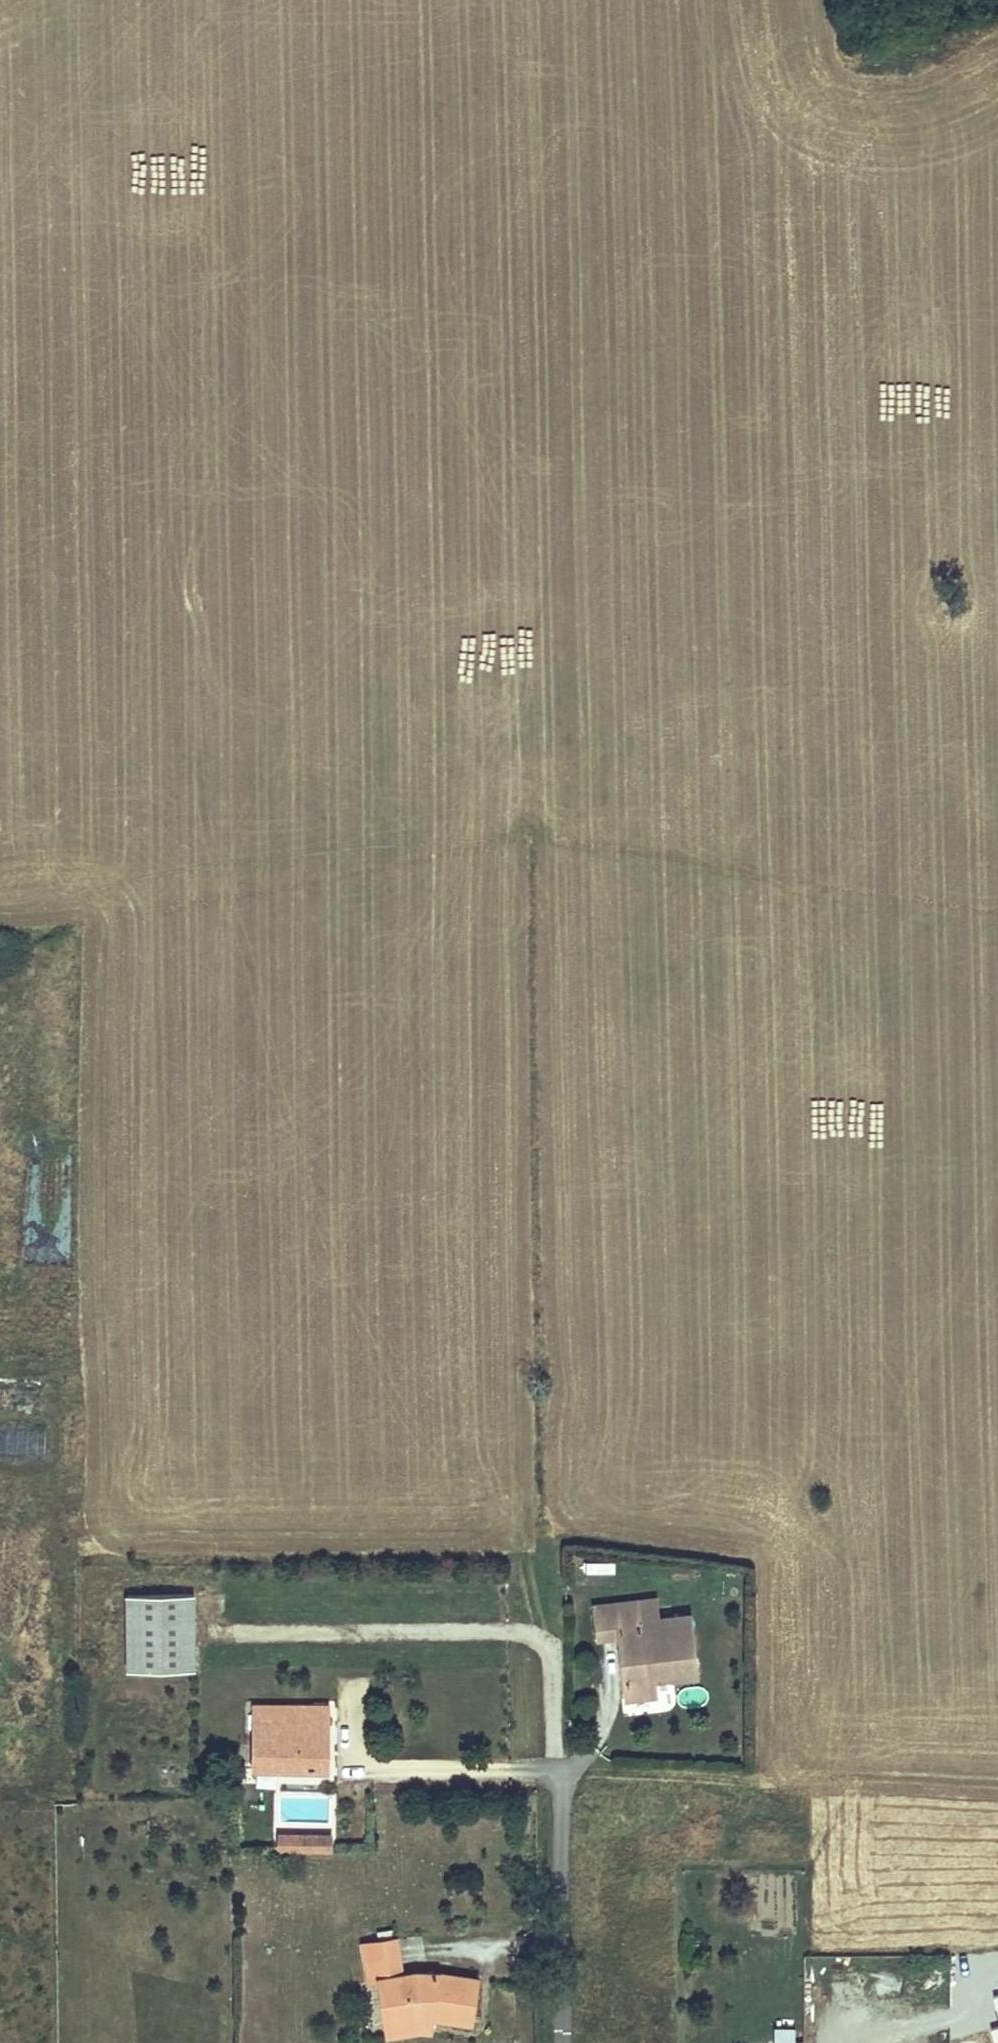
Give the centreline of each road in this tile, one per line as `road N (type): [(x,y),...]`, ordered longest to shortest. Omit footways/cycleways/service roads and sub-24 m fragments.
road 1 (track): [(997,1795),(559,1773)]

